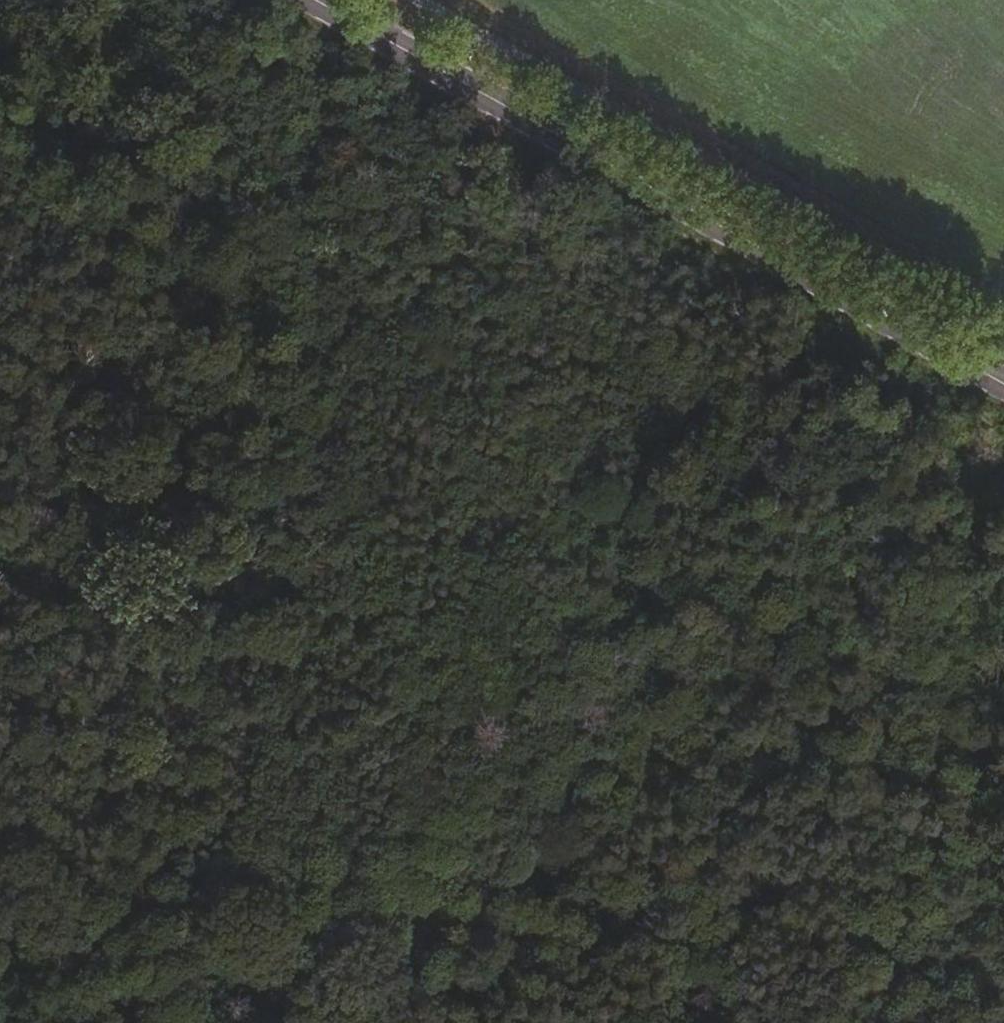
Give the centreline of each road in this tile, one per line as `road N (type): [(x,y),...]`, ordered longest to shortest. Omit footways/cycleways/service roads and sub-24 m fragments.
road 1 (secondary): [(313,0),(1003,385)]

